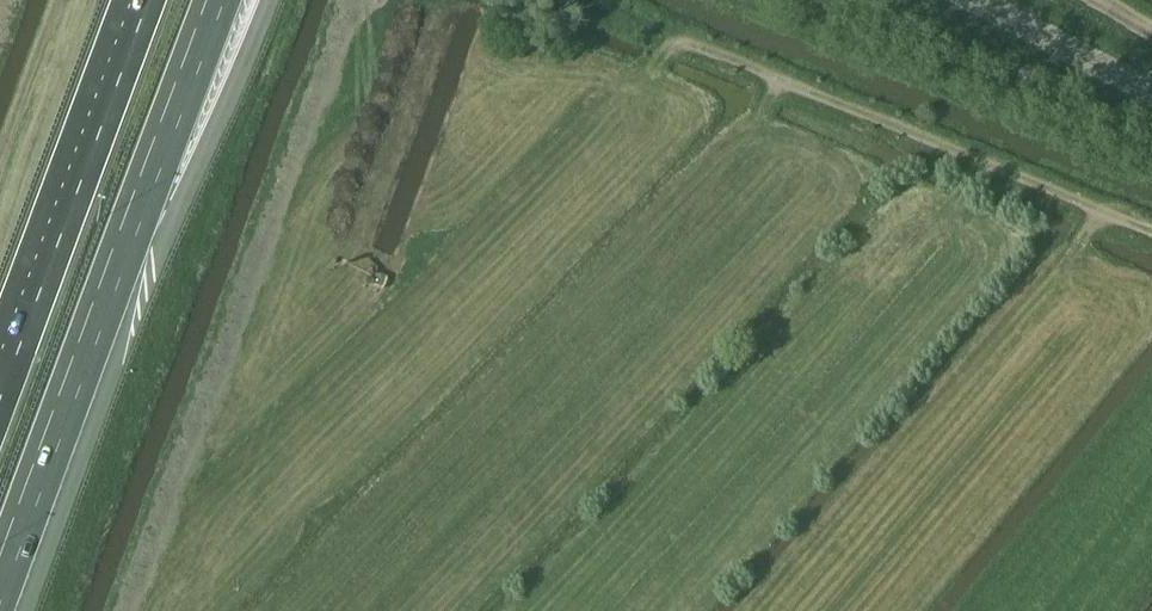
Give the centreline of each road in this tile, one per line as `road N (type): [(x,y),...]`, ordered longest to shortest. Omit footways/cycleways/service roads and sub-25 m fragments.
road 1 (tertiary): [(415,0),(195,610)]
road 2 (motorway): [(0,582),(216,0)]
road 3 (track): [(679,44),(1151,236)]
road 4 (motorway): [(150,0),(0,403)]
road 5 (unclassified): [(1151,92),(974,0)]

